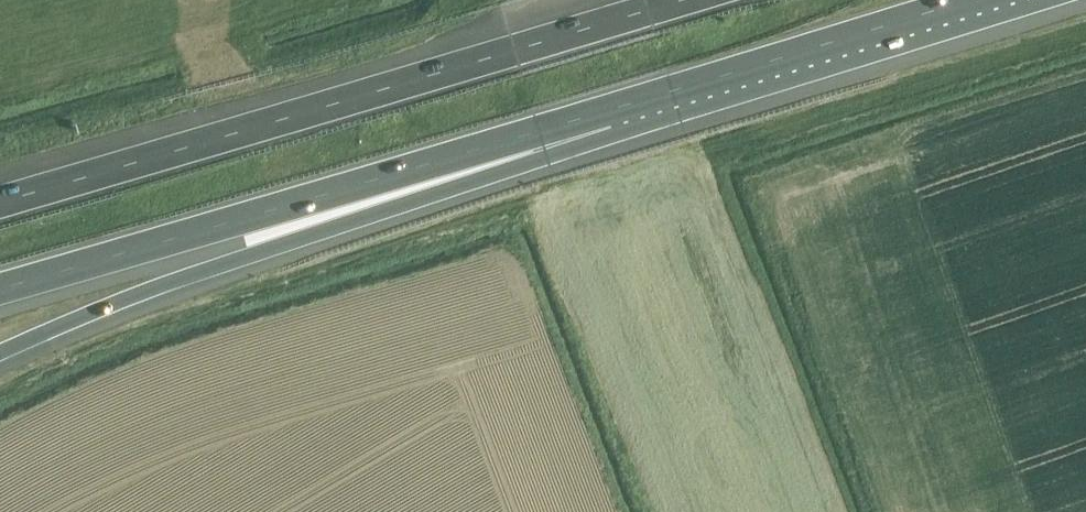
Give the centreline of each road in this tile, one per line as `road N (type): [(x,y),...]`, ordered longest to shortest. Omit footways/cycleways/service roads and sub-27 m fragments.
road 1 (motorway): [(681,0),(0,203)]
road 2 (motorway): [(0,352),(170,282),(547,157),(608,110)]
road 3 (motorway): [(0,289),(608,110)]
road 4 (motorway): [(608,110),(969,0)]

